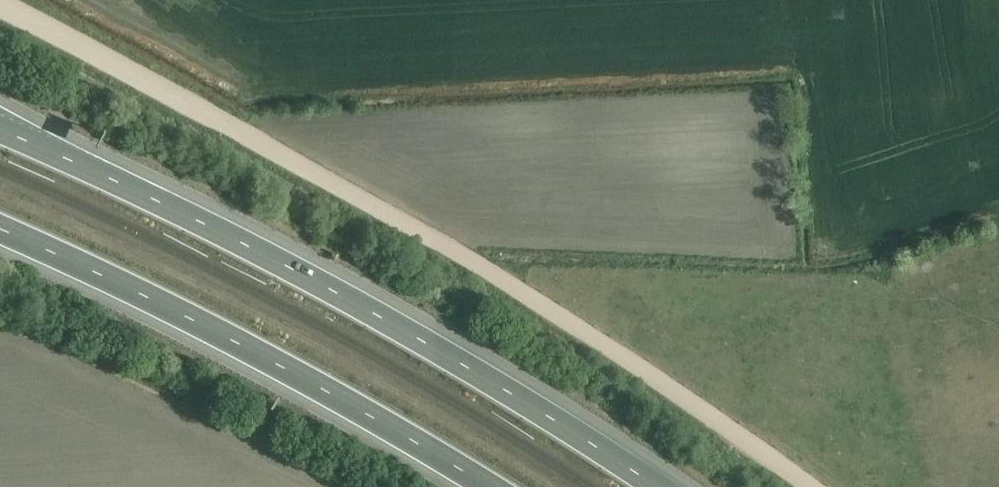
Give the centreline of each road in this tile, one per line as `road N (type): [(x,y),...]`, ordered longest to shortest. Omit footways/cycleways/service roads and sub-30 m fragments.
road 1 (motorway): [(658,486),(297,270),(0,130)]
road 2 (track): [(810,486),(466,260),(242,132)]
road 3 (motorway): [(0,228),(257,353),(489,486)]
road 4 (track): [(0,2),(242,132)]

